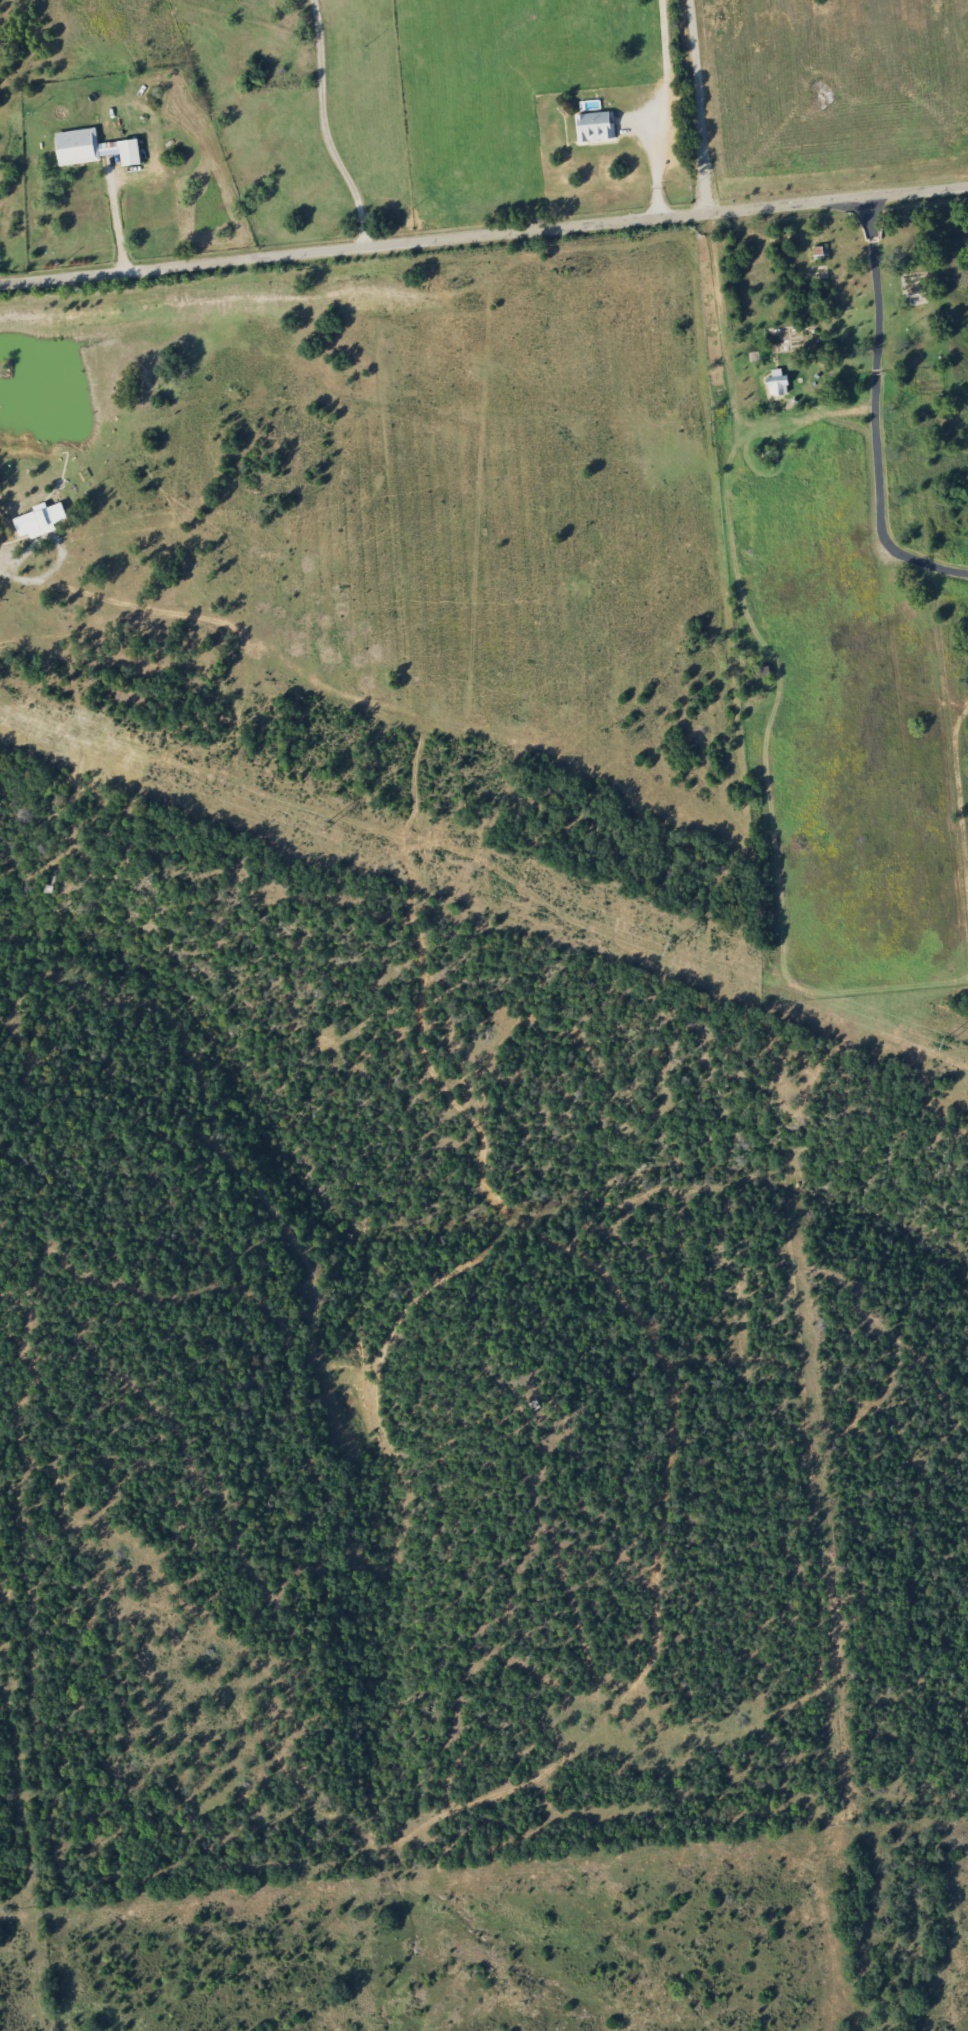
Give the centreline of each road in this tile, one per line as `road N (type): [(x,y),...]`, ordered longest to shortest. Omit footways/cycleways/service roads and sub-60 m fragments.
road 1 (residential): [(967,184),(0,285)]

